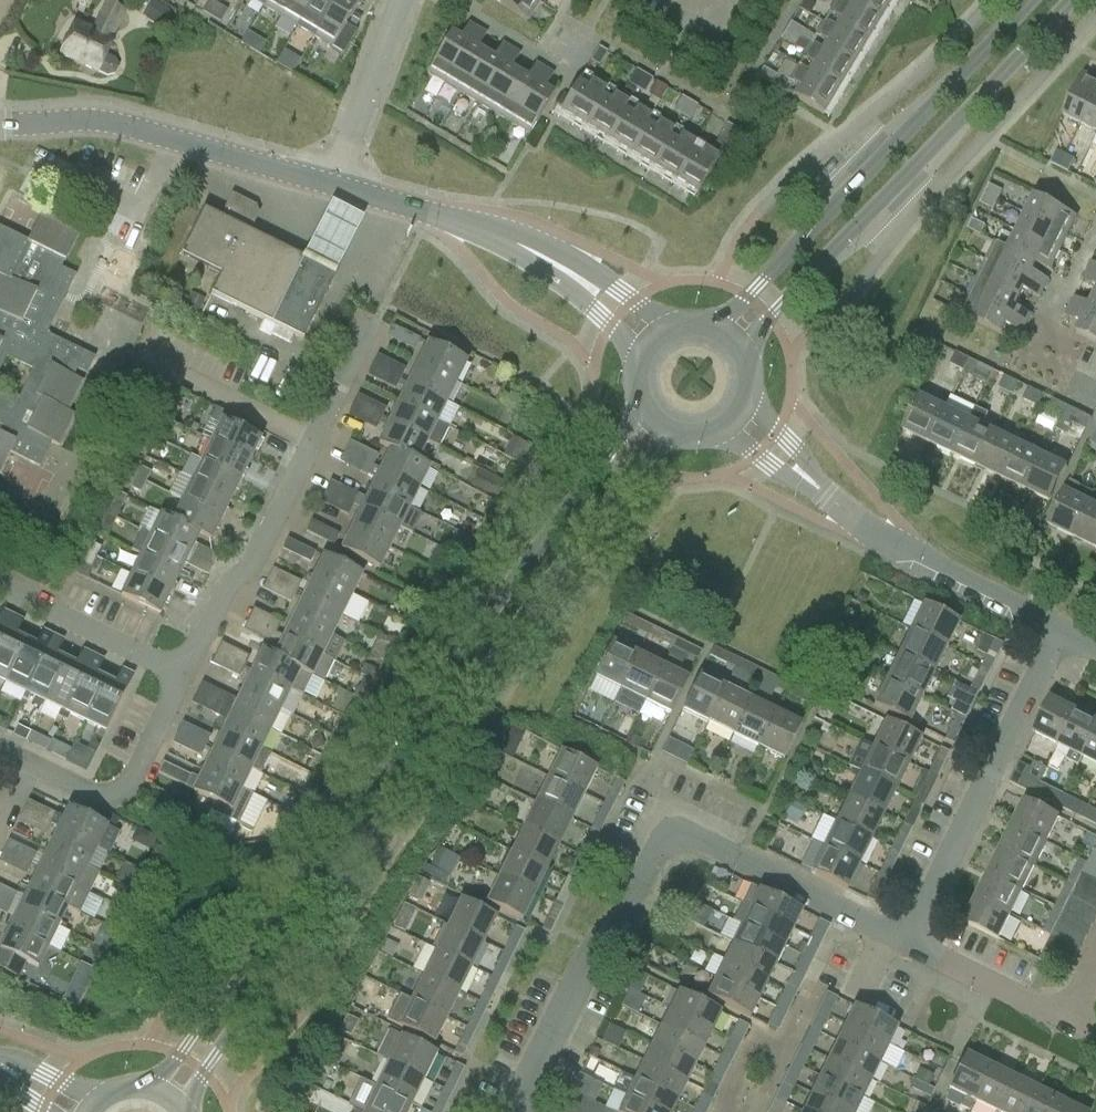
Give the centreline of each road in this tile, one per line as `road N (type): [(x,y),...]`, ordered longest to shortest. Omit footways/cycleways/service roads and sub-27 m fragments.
road 1 (tertiary): [(646,404),(155,1090)]
road 2 (tertiary): [(186,1111),(204,1073),(507,639),(673,429)]
road 3 (residential): [(518,1111),(515,1098),(575,979),(611,929),(665,826),(686,825),(913,941)]
road 4 (tertiary): [(746,349),(768,316),(918,170),(1071,0)]
road 5 (tertiary): [(1028,0),(717,324)]
road 6 (residential): [(1066,632),(885,538),(735,418)]
road 7 (residential): [(192,673),(372,325)]
road 8 (residential): [(653,339),(548,259),(483,227),(338,181)]
road 9 (residential): [(338,181),(87,117),(0,120)]
road 10 (residential): [(913,941),(1066,632)]
road 11 (residential): [(33,766),(107,799),(132,788),(192,673)]
road 12 (residential): [(192,673),(0,569)]
road 13 (residential): [(913,941),(1095,1036)]
road 14 (residential): [(338,181),(404,0)]

